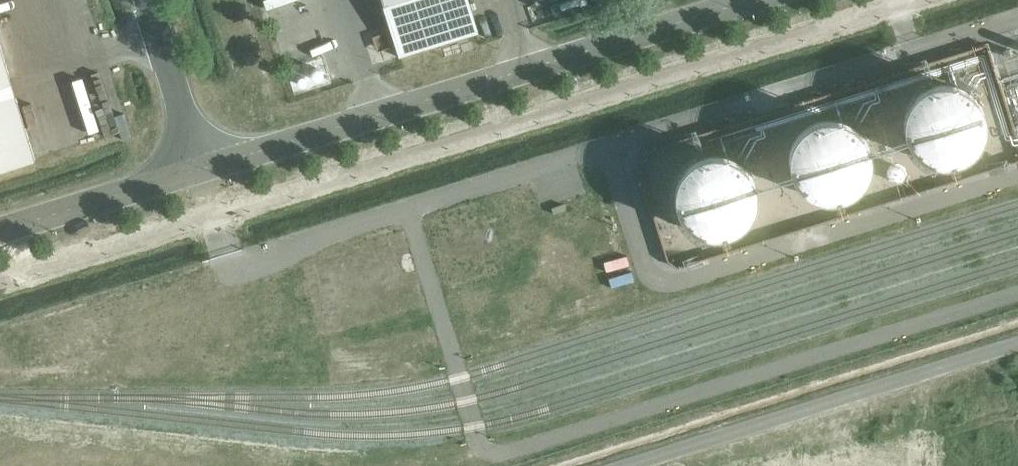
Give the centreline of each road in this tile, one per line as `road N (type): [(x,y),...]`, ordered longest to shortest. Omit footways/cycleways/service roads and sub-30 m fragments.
road 1 (unclassified): [(198,169),(751,0)]
road 2 (unclassified): [(0,230),(198,169)]
road 3 (unclassified): [(198,169),(148,0)]

